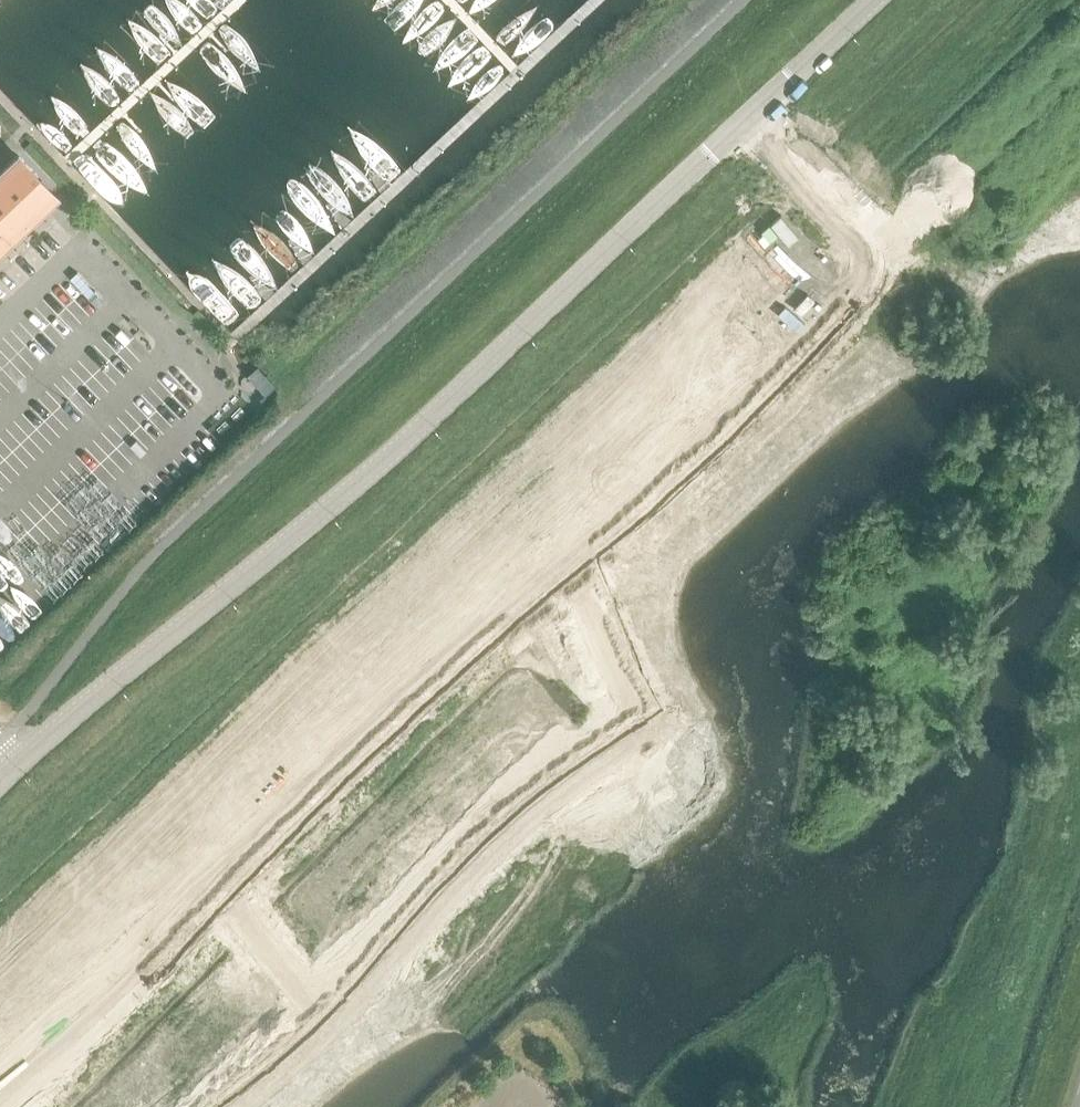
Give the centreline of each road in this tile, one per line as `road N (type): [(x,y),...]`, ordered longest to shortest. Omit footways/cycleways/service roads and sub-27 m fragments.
road 1 (unknown): [(0,1081),(850,290),(865,260),(856,230),(738,127)]
road 2 (tertiary): [(0,778),(381,461),(872,0)]
road 3 (unknown): [(231,1106),(566,786),(619,721),(618,668),(566,555)]

